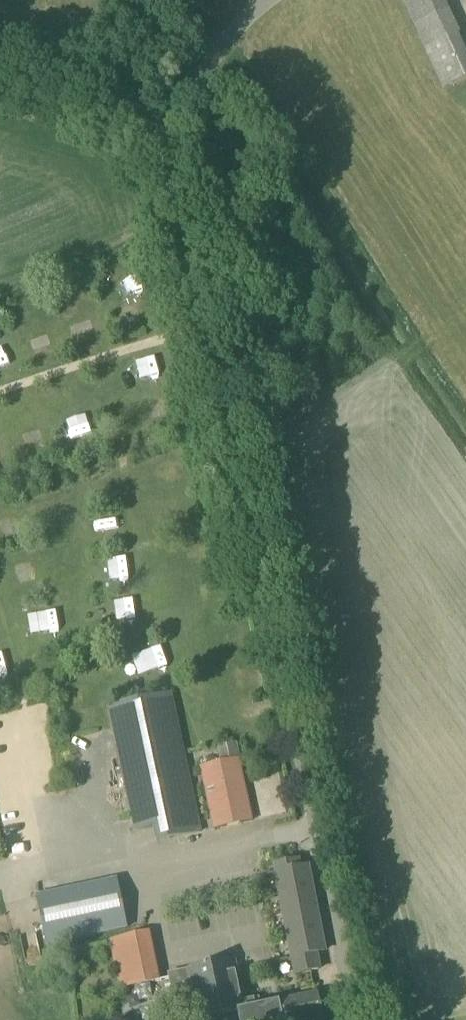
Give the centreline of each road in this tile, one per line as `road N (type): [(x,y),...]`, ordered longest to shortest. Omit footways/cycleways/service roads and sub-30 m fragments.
road 1 (unclassified): [(356,1019),(197,269),(188,189),(204,83),(278,0)]
road 2 (track): [(0,81),(190,141)]

